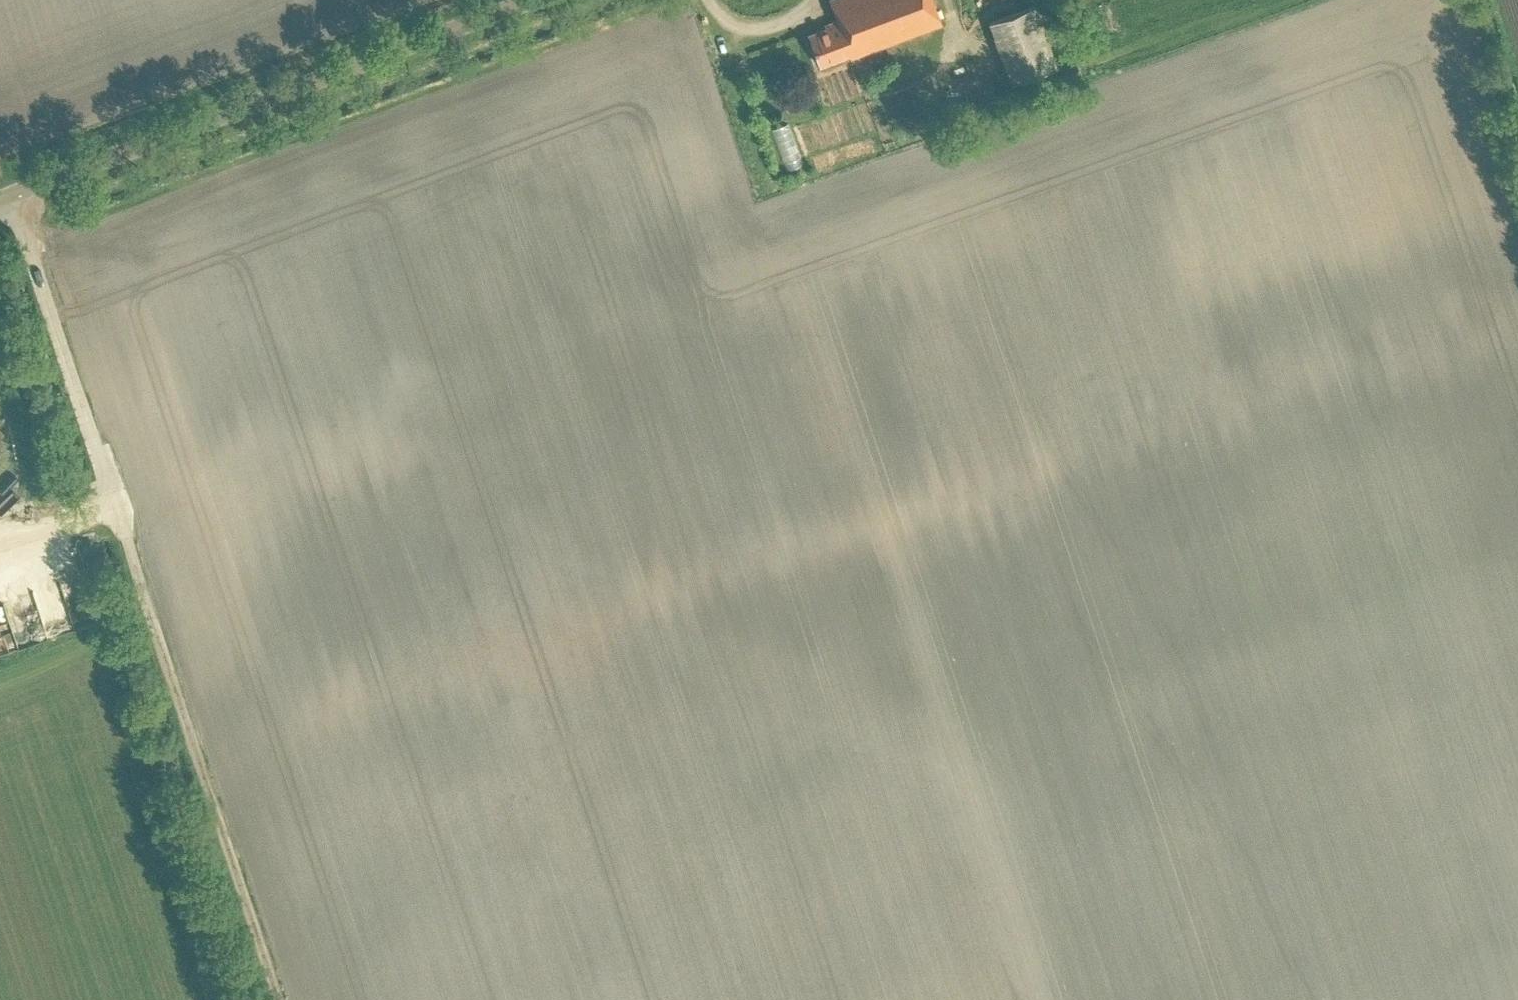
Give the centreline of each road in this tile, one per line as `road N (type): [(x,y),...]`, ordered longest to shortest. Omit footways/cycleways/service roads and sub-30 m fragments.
road 1 (unclassified): [(0,199),(529,0)]

